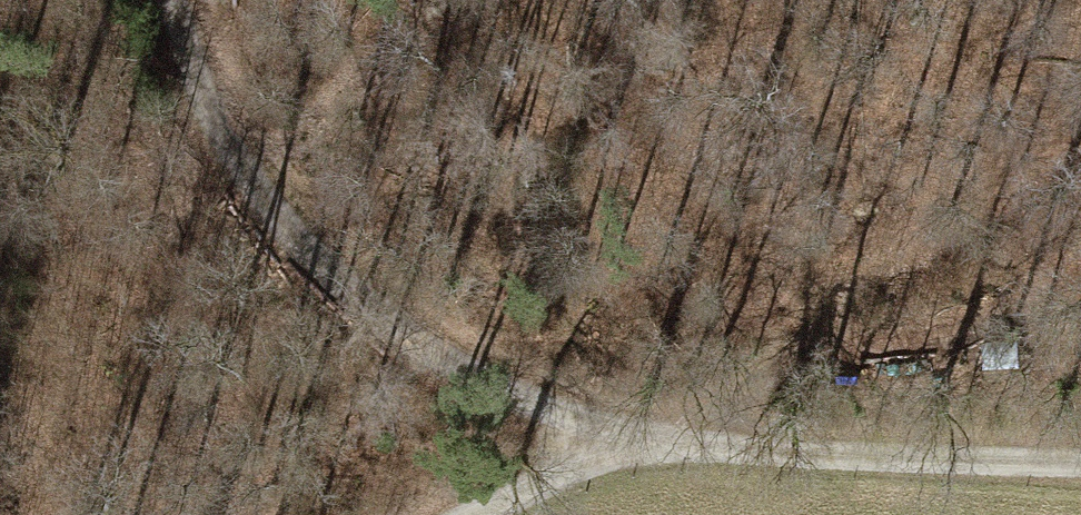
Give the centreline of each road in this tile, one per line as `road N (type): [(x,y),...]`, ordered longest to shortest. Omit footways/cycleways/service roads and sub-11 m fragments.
road 1 (track): [(158,0),(210,139),(268,236),(441,382),(566,468),(728,449),(1080,458)]
road 2 (track): [(1080,241),(974,329),(821,358),(670,456)]
road 3 (track): [(437,514),(566,468)]

